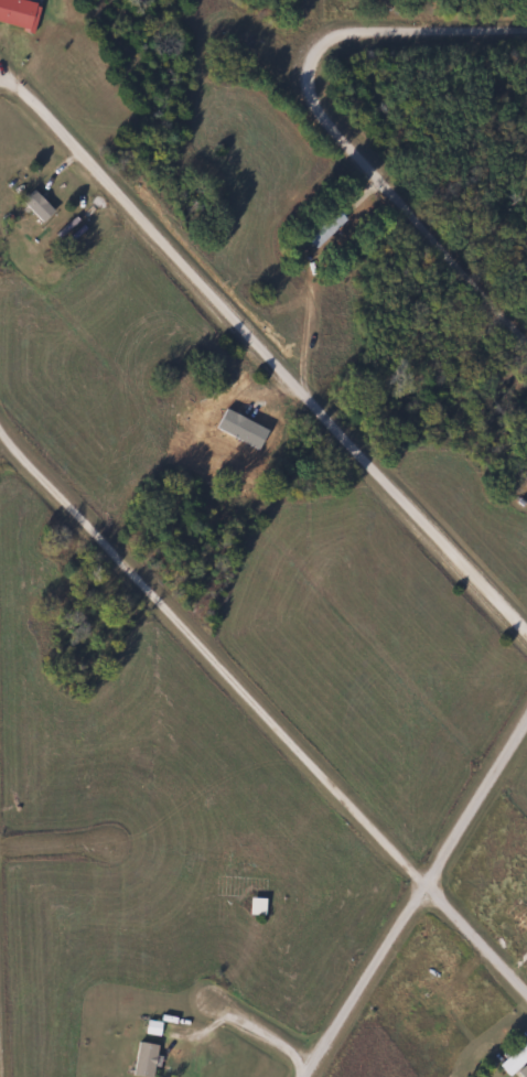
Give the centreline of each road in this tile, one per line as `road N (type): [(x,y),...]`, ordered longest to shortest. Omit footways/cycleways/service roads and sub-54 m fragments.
road 1 (residential): [(526,992),(0,415)]
road 2 (residential): [(526,631),(20,83),(0,77)]
road 3 (residential): [(302,1076),(526,726)]
road 4 (residential): [(526,337),(323,114),(310,80),(320,56)]
road 5 (residential): [(320,56),(338,36),(358,33),(526,31)]
road 6 (residential): [(0,867),(101,864),(146,842)]

